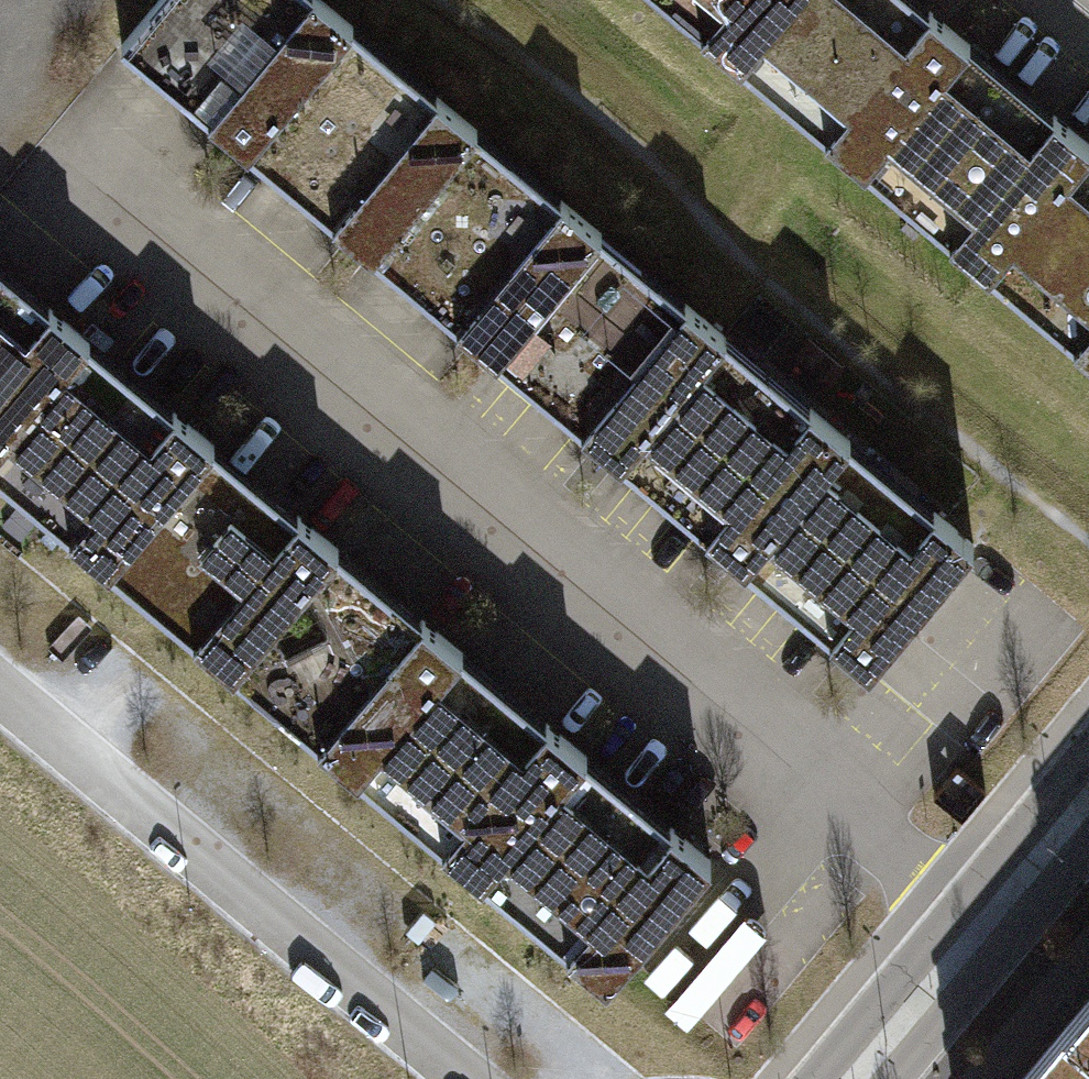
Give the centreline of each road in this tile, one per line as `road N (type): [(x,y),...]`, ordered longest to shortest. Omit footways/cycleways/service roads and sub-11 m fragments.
road 1 (residential): [(433,1078),(0,699)]
road 2 (residential): [(1088,747),(815,1078)]
road 3 (residential): [(891,1078),(1088,838)]

